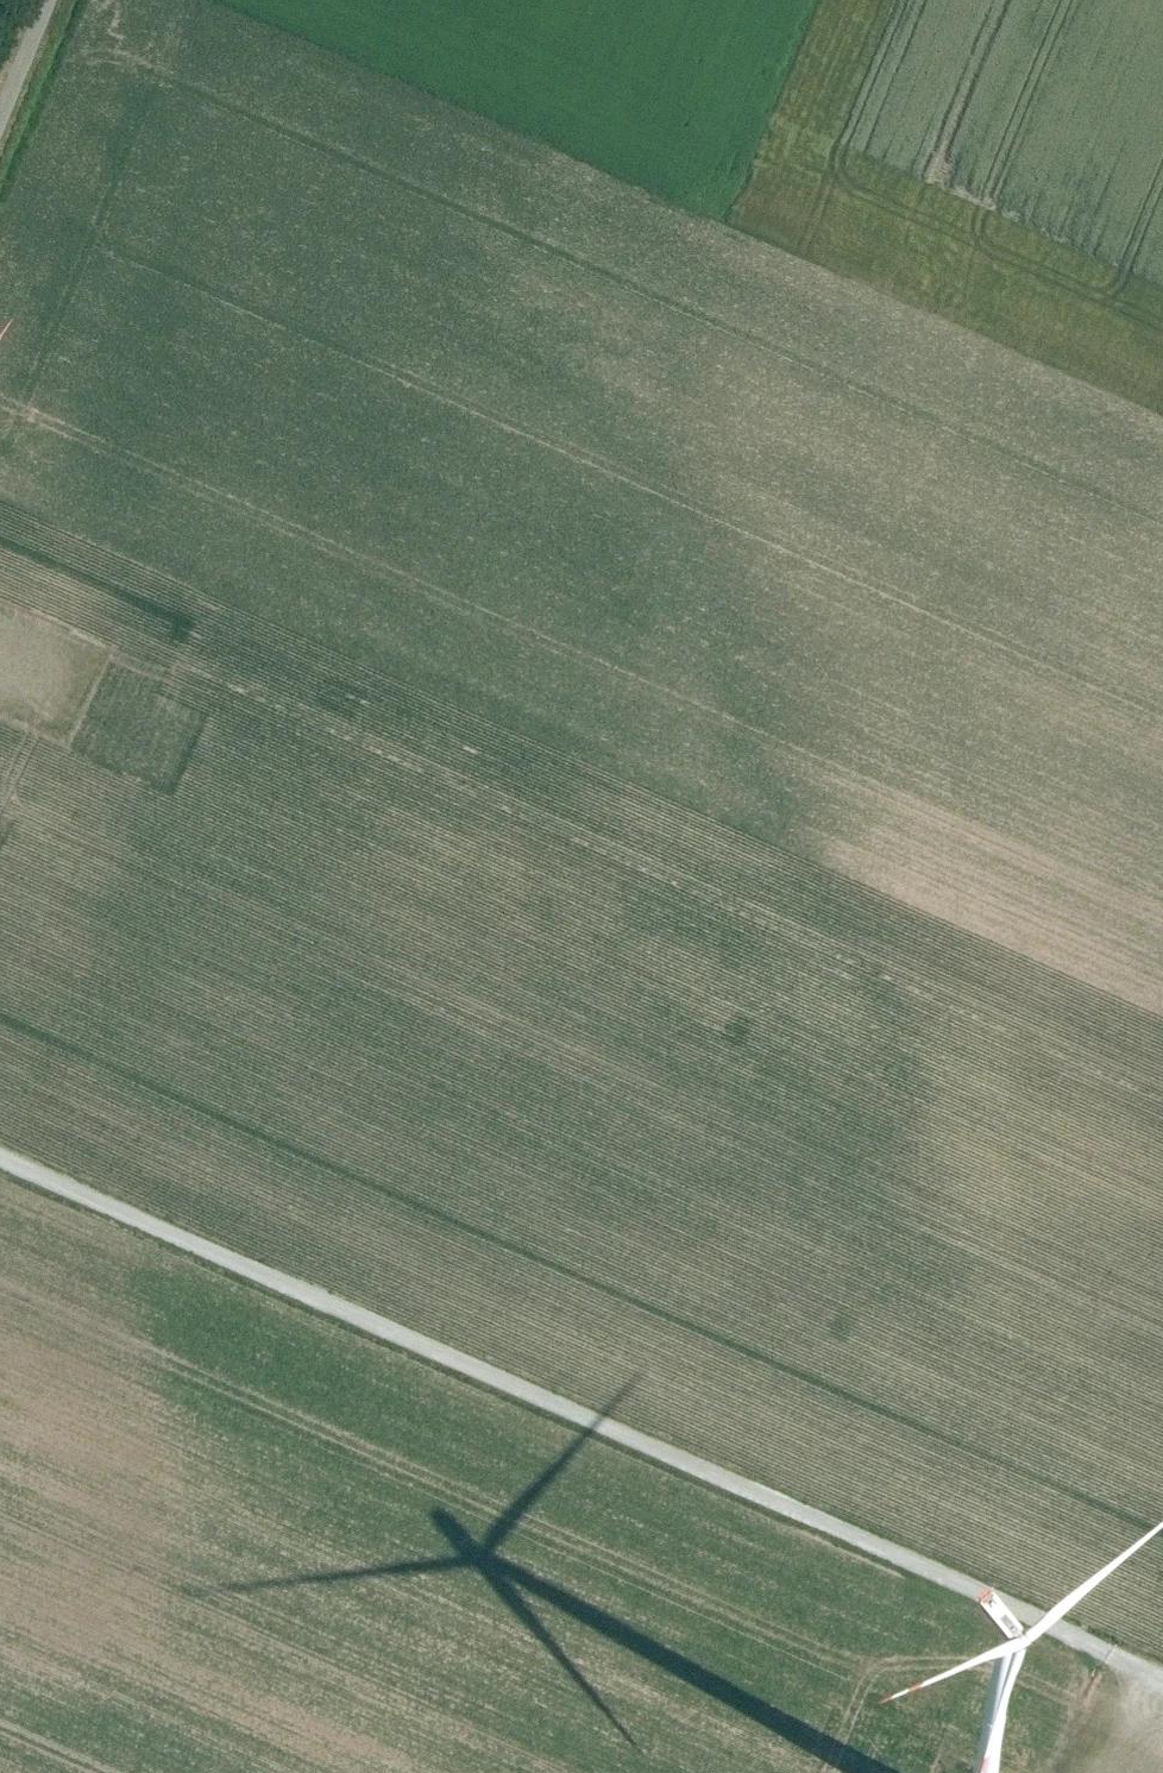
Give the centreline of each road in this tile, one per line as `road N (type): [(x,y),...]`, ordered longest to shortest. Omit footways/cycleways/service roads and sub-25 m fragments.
road 1 (unclassified): [(1162,1682),(0,1154)]

